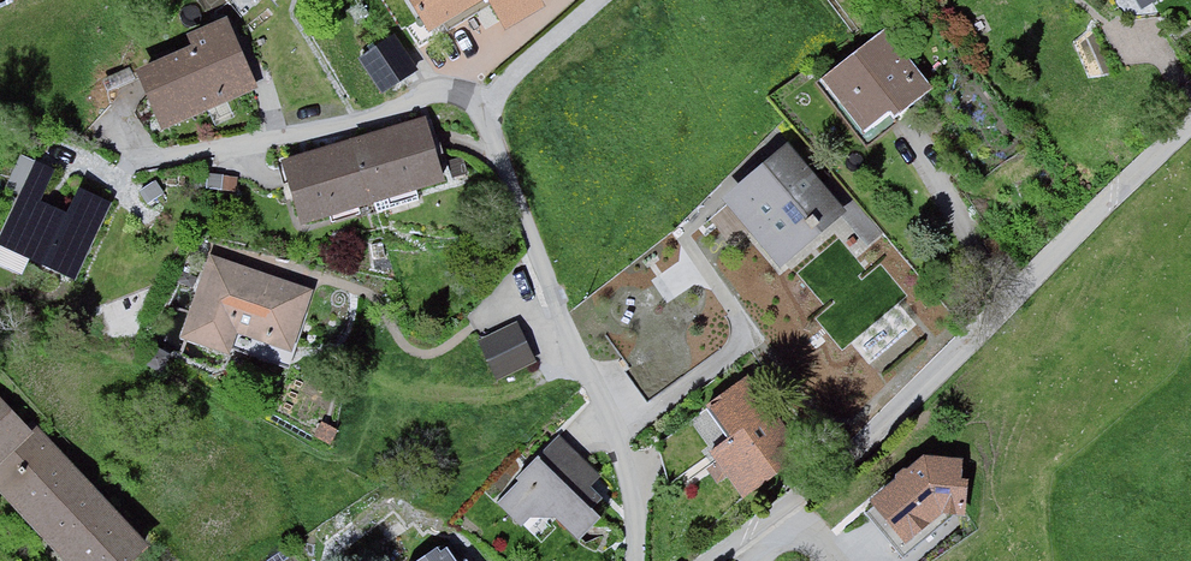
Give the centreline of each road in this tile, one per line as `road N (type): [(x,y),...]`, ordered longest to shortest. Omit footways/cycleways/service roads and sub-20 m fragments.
road 1 (residential): [(707,560),(993,324),(1190,142)]
road 2 (residential): [(640,560),(615,431),(496,180),(490,100)]
road 3 (residential): [(490,100),(440,90),(282,142),(134,163)]
road 4 (residential): [(490,100),(608,0)]

